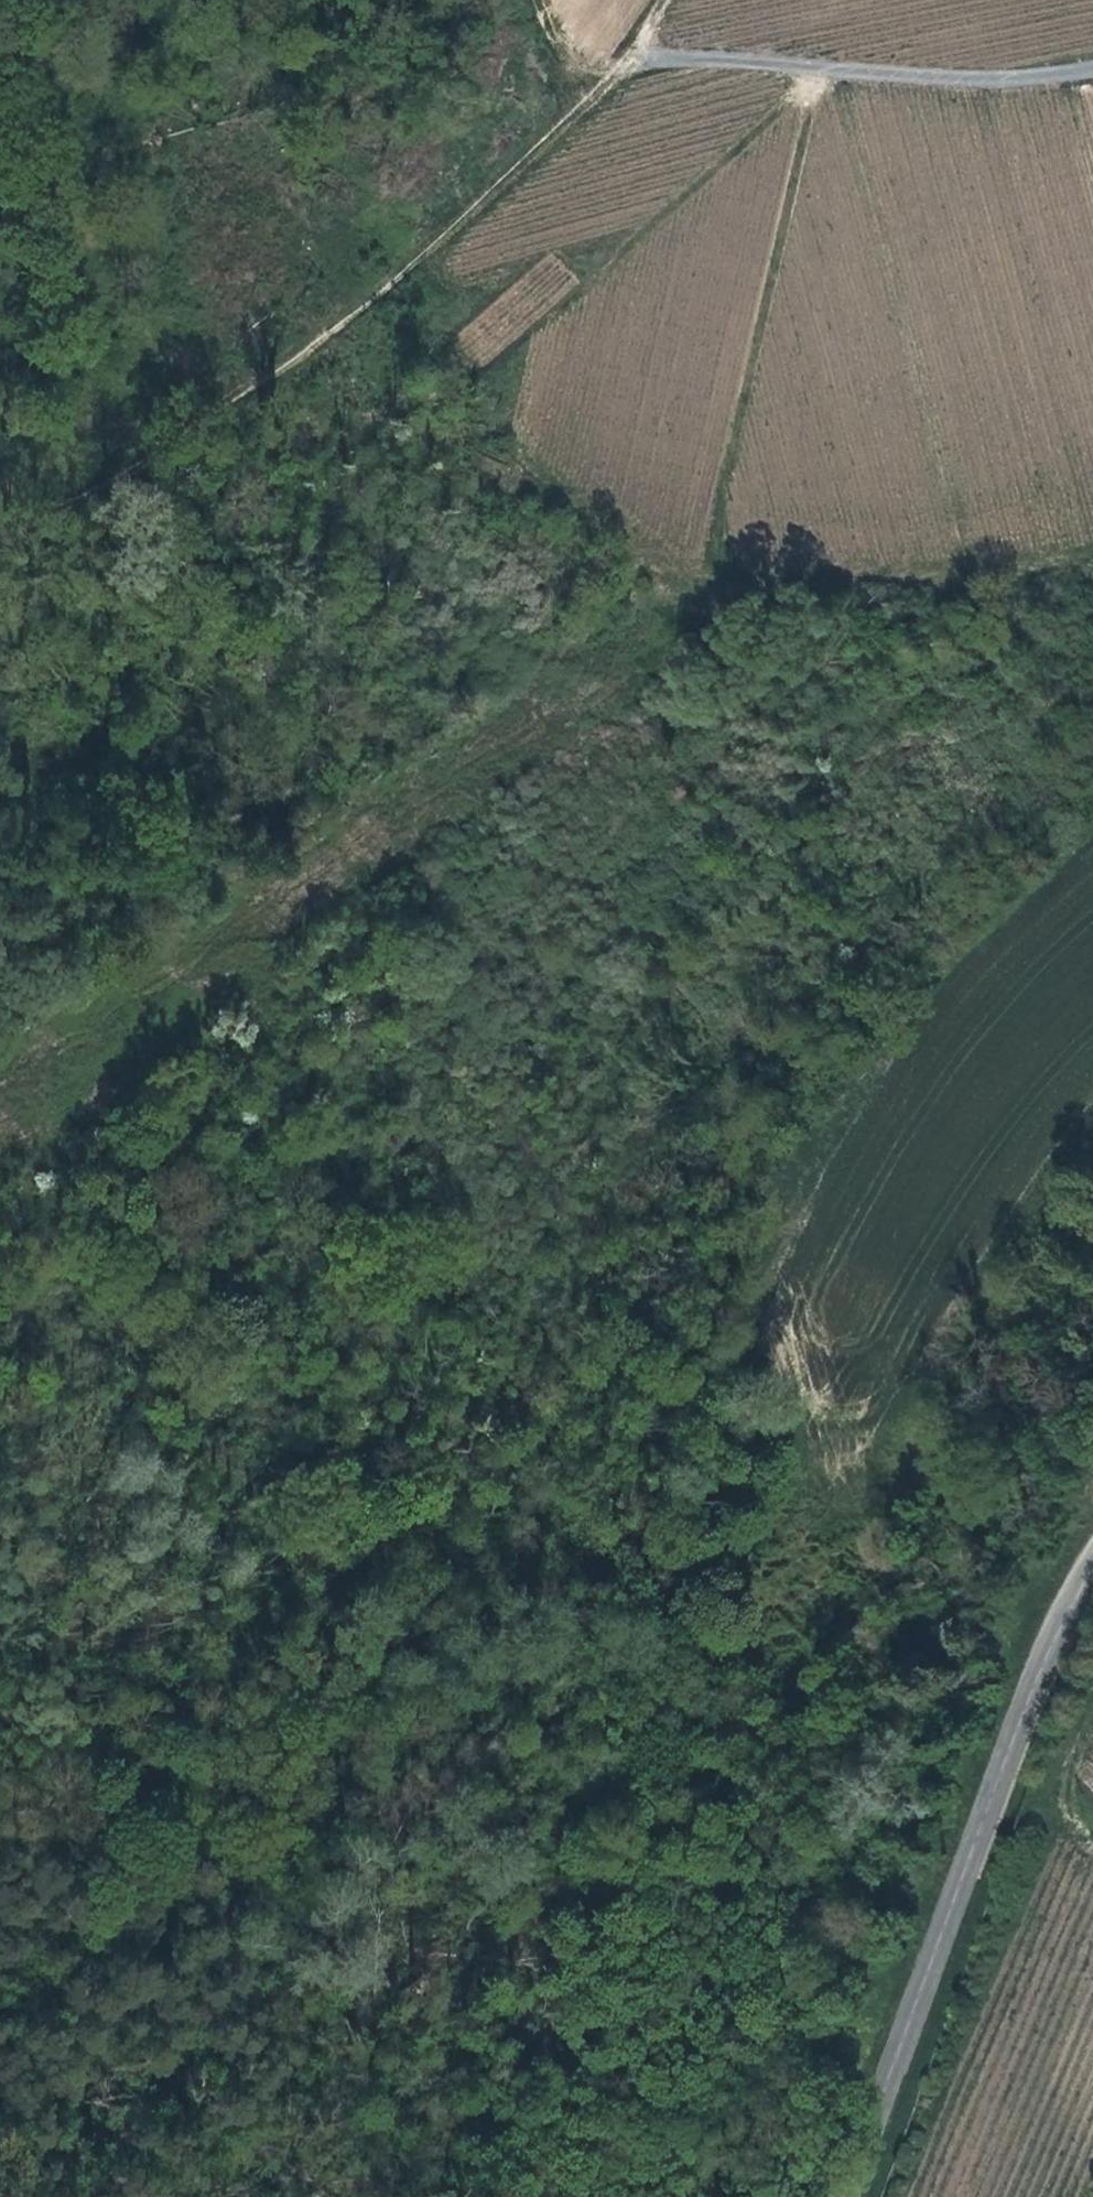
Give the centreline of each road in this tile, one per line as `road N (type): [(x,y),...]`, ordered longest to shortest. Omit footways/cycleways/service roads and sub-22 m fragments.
road 1 (track): [(632,56),(308,353),(84,496),(0,536)]
road 2 (tertiary): [(845,2196),(1035,1674),(1092,1564)]
road 3 (track): [(1092,69),(948,80),(759,58),(632,56)]

